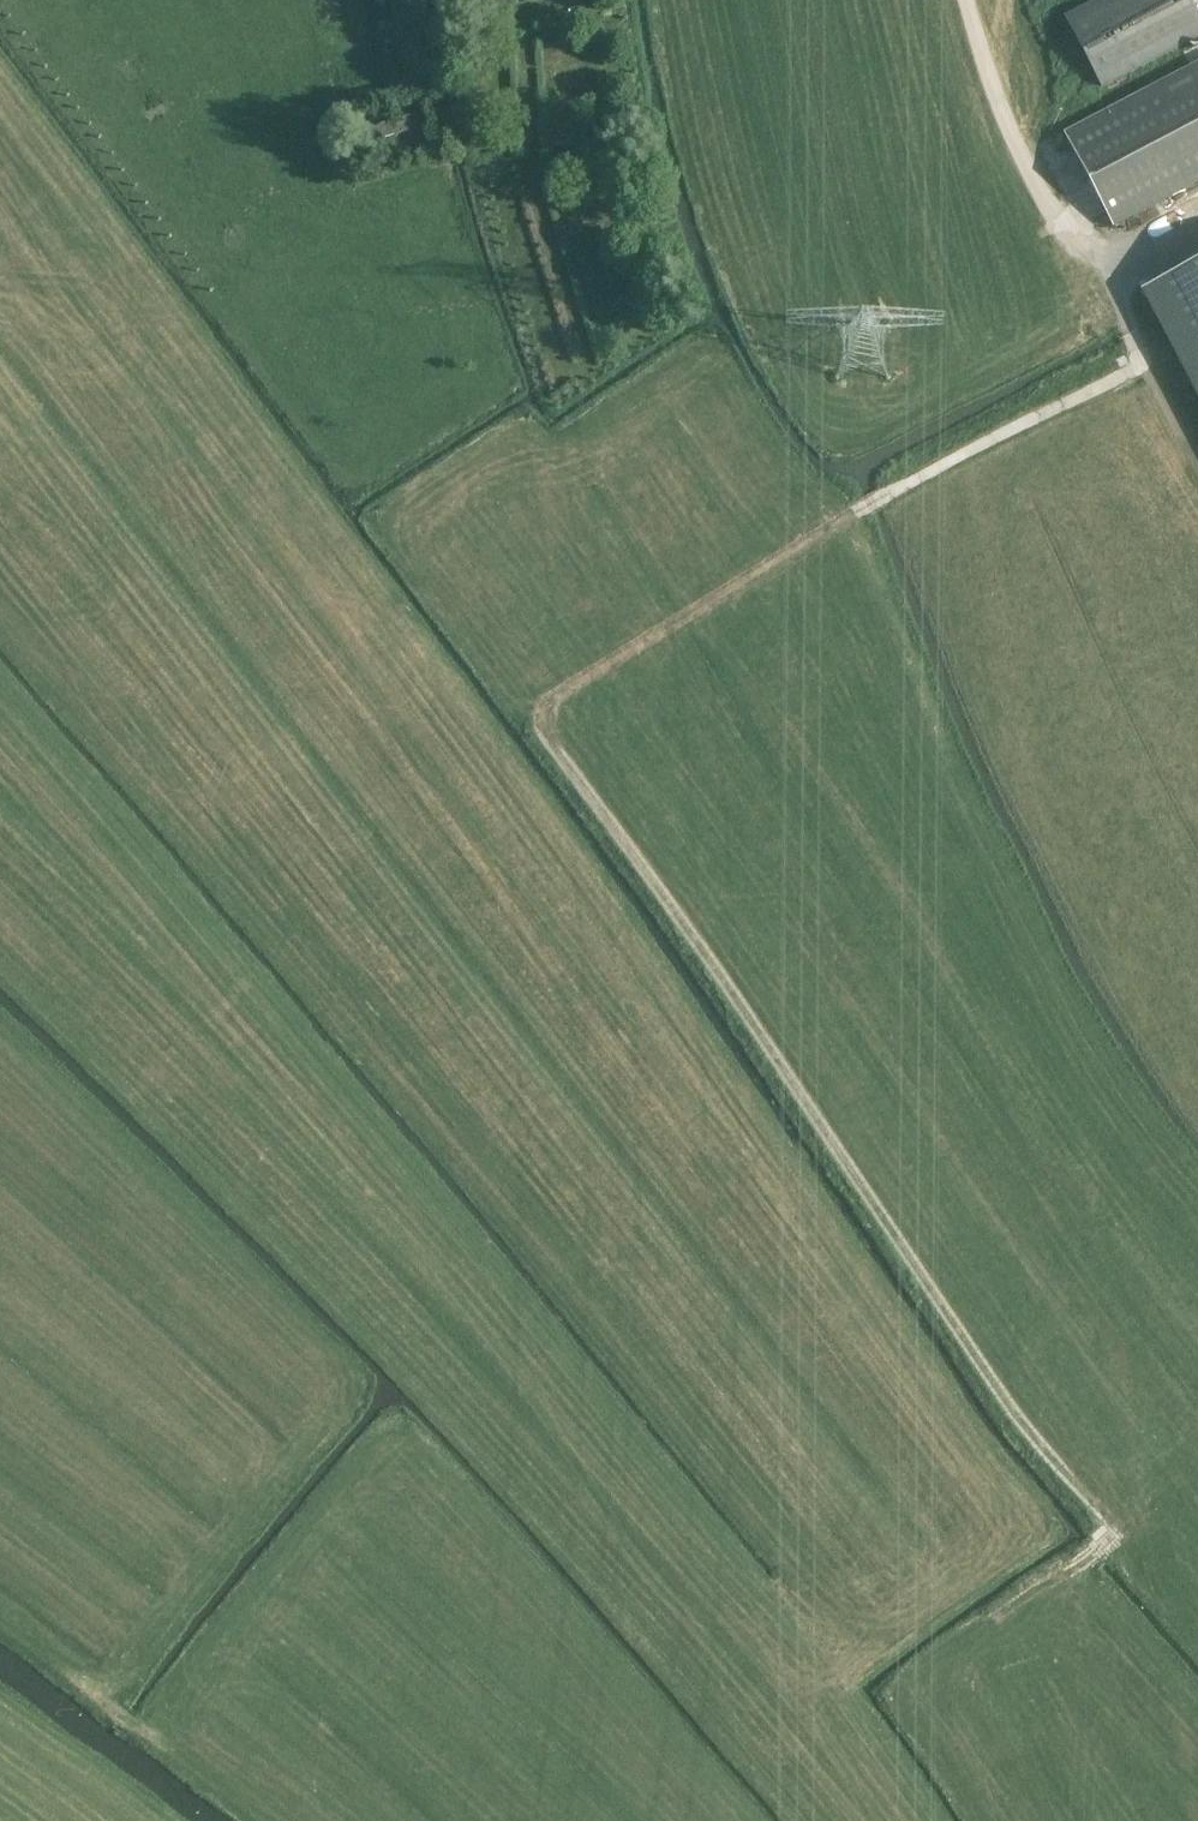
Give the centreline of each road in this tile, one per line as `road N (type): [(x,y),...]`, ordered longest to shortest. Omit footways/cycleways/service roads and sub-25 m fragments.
road 1 (track): [(1042,1820),(992,1666),(995,1618),(1093,1556),(1117,1532),(1002,1407),(701,947),(543,736),(544,703),(852,513),(1145,362),(1111,264),(1069,229),(1031,173),(968,0)]
road 2 (track): [(0,1739),(114,1820)]

